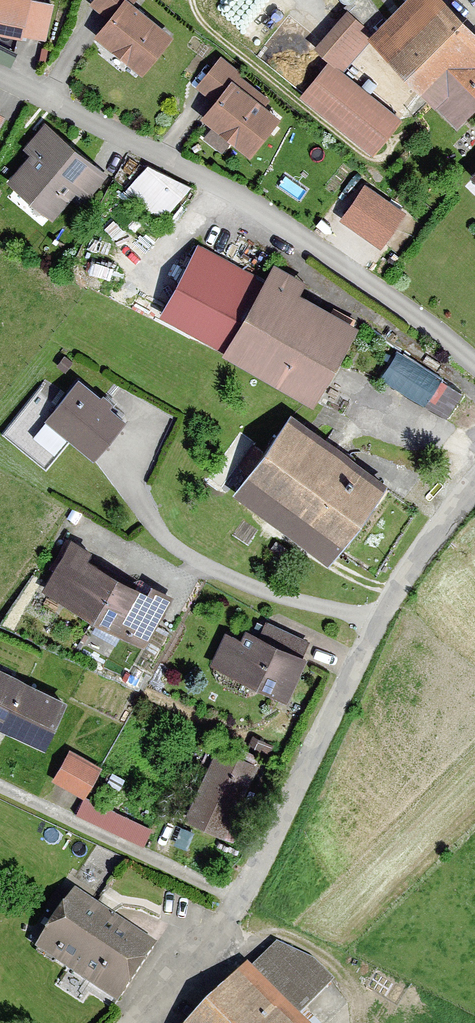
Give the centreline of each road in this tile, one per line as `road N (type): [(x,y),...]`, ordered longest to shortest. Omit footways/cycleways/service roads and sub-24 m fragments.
road 1 (residential): [(474,487),(380,620),(217,934),(137,1022)]
road 2 (residential): [(474,364),(234,193),(0,79)]
road 3 (track): [(217,934),(270,933),(306,945),(345,977),(361,1022)]

